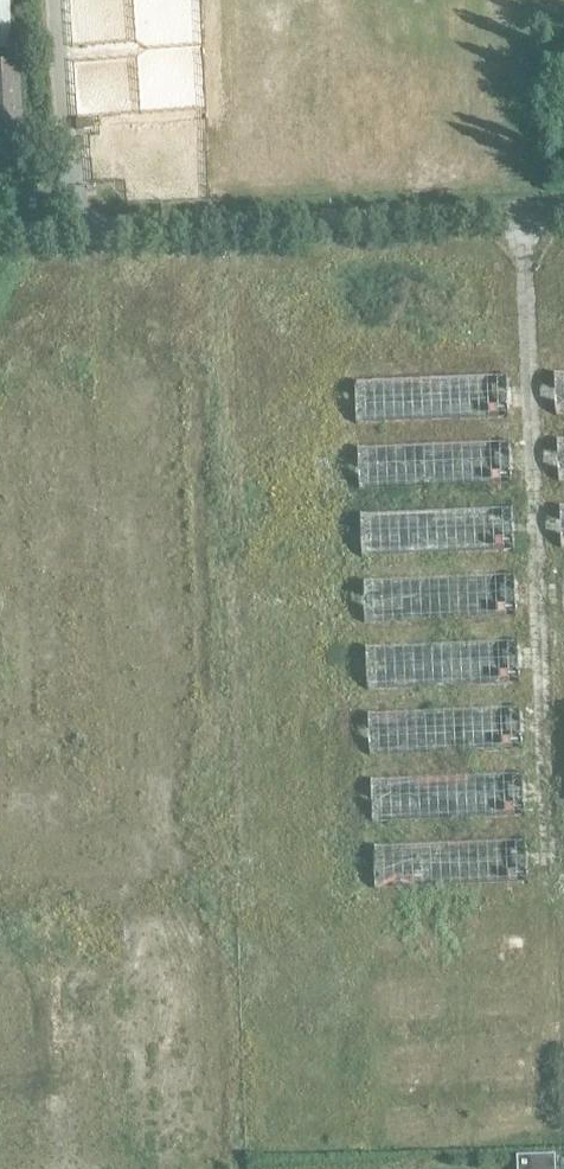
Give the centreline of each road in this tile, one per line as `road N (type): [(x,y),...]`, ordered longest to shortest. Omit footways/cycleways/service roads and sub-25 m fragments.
road 1 (unclassified): [(0,232),(563,209)]

